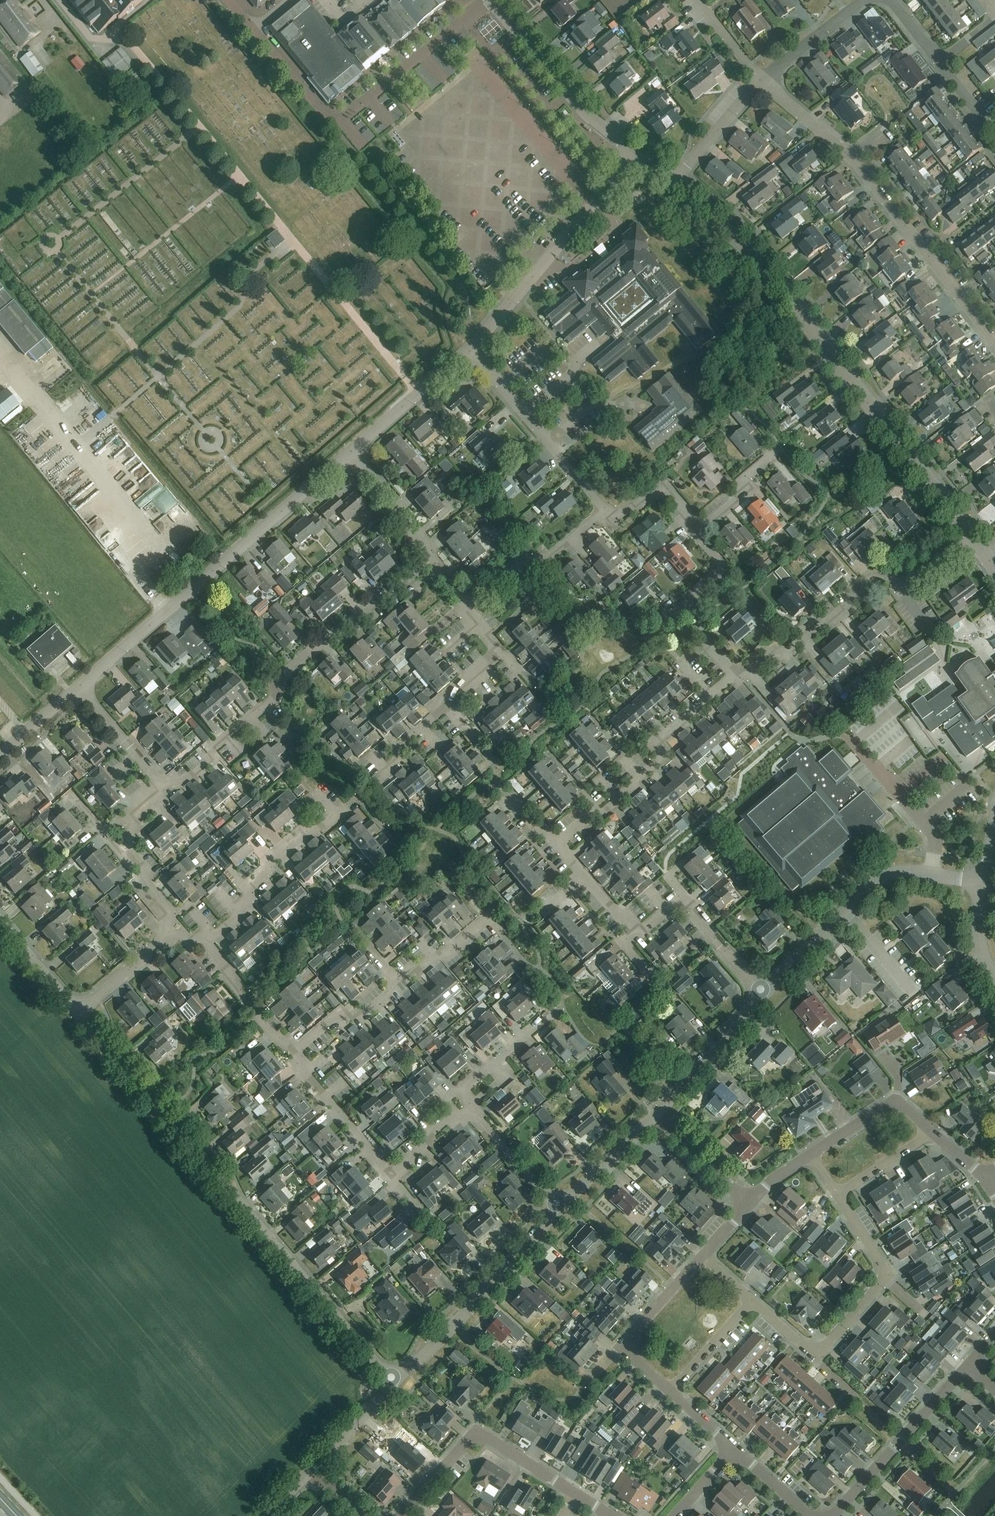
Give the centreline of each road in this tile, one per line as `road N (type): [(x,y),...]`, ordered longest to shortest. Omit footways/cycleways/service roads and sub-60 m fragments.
road 1 (residential): [(396,1381),(78,1010)]
road 2 (residential): [(970,537),(750,250),(671,186)]
road 3 (residential): [(78,690),(350,452)]
road 4 (residential): [(161,785),(179,783),(212,759),(214,747),(280,692),(293,668),(430,561)]
road 5 (unclassified): [(253,31),(335,126),(490,0)]
road 6 (residential): [(742,673),(786,651),(869,583),(913,580),(970,537)]
road 7 (residential): [(555,845),(657,761),(661,741),(742,673)]
road 8 (residential): [(994,344),(849,154)]
road 9 (tertiary): [(560,1208),(396,1381)]
road 10 (residential): [(400,1515),(473,1437),(574,1494)]
road 11 (residential): [(207,942),(242,910),(268,860),(339,817),(314,792)]
road 12 (residential): [(634,154),(579,105),(491,0)]
road 13 (residential): [(970,1365),(835,1515)]
road 14 (residential): [(816,1358),(884,1277),(837,1194)]
road 15 (residential): [(742,673),(690,611),(718,557),(695,530)]
road 16 (residential): [(465,604),(515,563),(546,559),(603,510)]
road 17 (tertiary): [(764,993),(656,1117)]
road 18 (residential): [(933,875),(934,835),(853,743)]
road 19 (residential): [(391,1177),(295,1050)]
road 20 (residential): [(350,452),(469,348)]
road 21 (unclassified): [(562,460),(469,348)]
road 22 (residential): [(811,1155),(889,1104),(933,1132)]
road 23 (residential): [(295,1050),(257,1015),(207,942)]
road 24 (residential): [(469,1111),(467,1087),(554,1011)]
road 25 (residential): [(671,186),(763,81)]
road 26 (tertiary): [(656,1117),(560,1208)]
road 27 (residential): [(78,1010),(177,925)]
road 28 (residential): [(401,984),(487,919),(503,935)]
road 29 (residential): [(763,81),(864,0)]
road 30 (residential): [(295,1050),(337,1015),(366,1011),(401,984)]
road 31 (residential): [(749,1202),(656,1117)]
road 32 (residential): [(621,1346),(703,1256)]
road 33 (residential): [(672,1391),(753,1301)]
road 34 (tertiary): [(313,1469),(396,1381)]
road 35 (residential): [(695,530),(668,491),(651,491),(626,513),(603,510)]
road 36 (unclassified): [(543,264),(569,267),(615,228),(598,199)]

